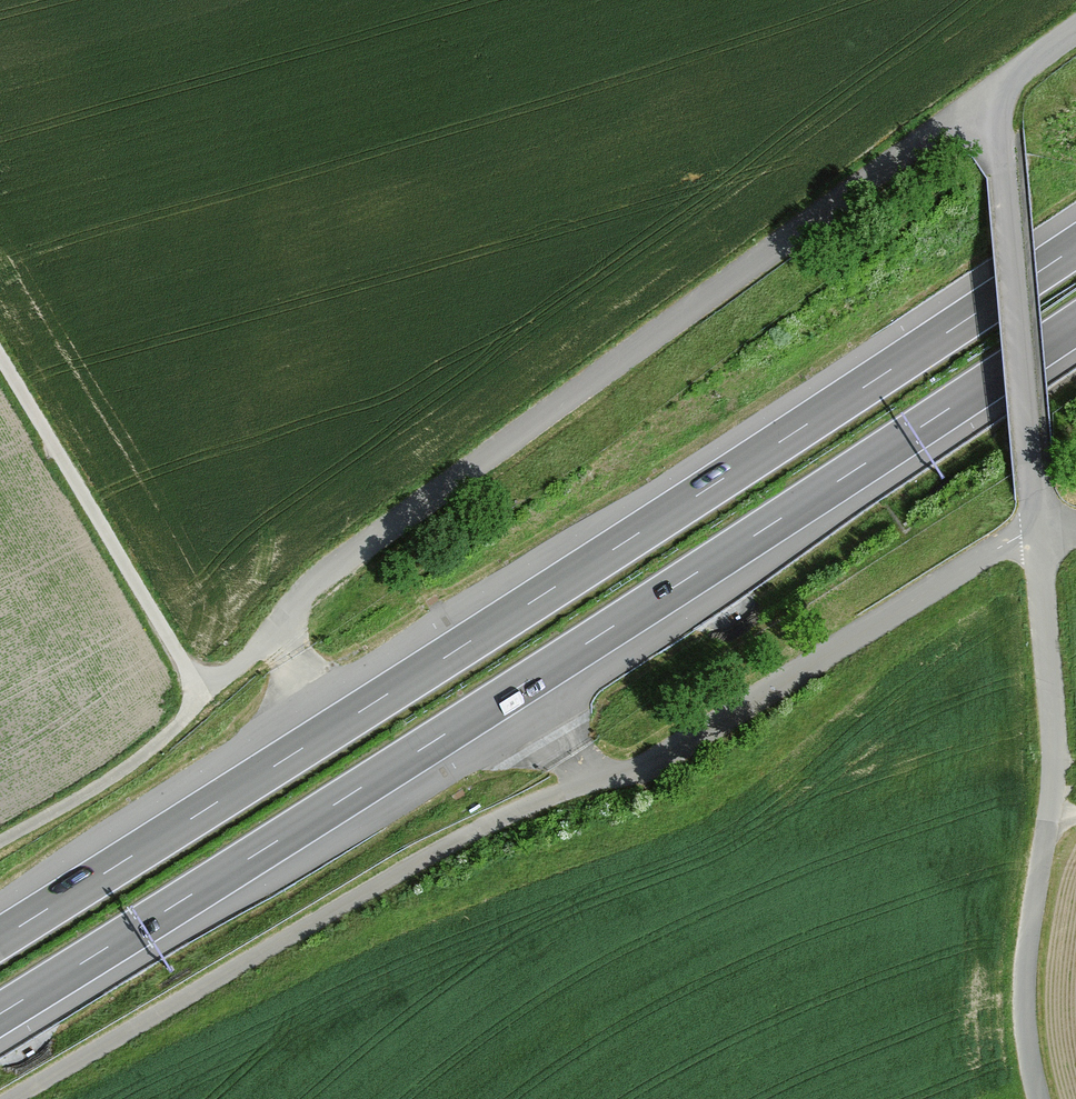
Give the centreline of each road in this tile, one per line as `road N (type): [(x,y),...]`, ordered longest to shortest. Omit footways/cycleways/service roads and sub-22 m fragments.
road 1 (motorway): [(1075,246),(0,938)]
road 2 (motorway): [(0,1014),(1075,324)]
road 3 (unclassified): [(13,1098),(488,823),(647,766),(1036,530)]
road 4 (unclassified): [(195,690),(232,671),(343,560),(995,88)]
road 5 (track): [(0,360),(183,664),(195,699),(172,731),(115,776),(0,841)]
road 6 (unclassified): [(1040,1098),(1026,965),(1055,778),(1036,530)]
road 7 (unclassified): [(1036,530),(995,88)]

